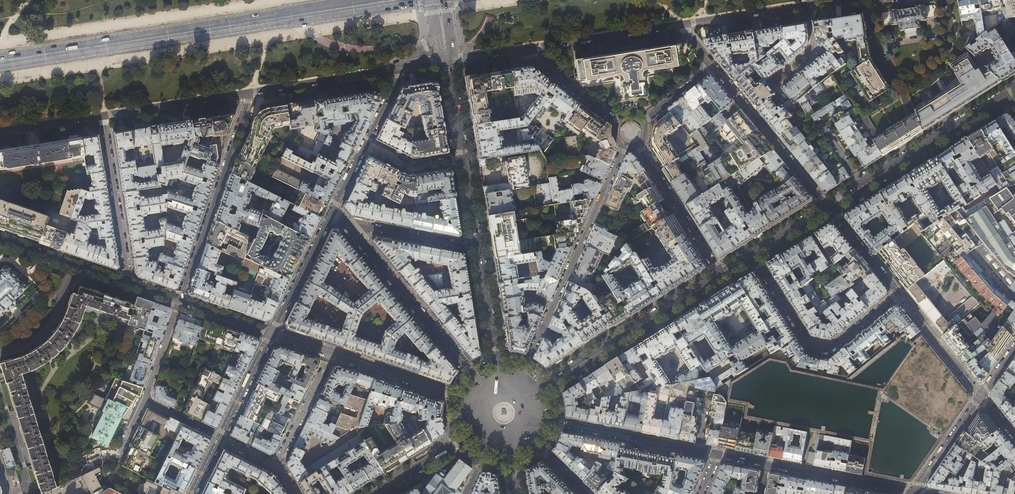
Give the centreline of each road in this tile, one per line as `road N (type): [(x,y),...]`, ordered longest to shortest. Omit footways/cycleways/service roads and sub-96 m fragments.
road 1 (residential): [(519,50),(614,120),(624,147),(516,386)]
road 2 (secondary): [(0,62),(394,0)]
road 3 (residential): [(828,208),(899,294),(831,349),(810,345),(752,255)]
road 4 (residential): [(721,275),(639,146),(644,121),(713,65)]
road 5 (secondary): [(528,397),(721,275)]
road 6 (secondary): [(828,208),(1014,90)]
road 7 (residential): [(179,301),(250,93)]
road 8 (residential): [(484,390),(344,222)]
road 9 (tertiary): [(475,403),(272,333)]
road 10 (residential): [(913,492),(717,455)]
road 11 (residential): [(717,455),(532,419)]
road 12 (residential): [(713,65),(828,208)]
road 13 (residential): [(272,333),(192,493)]
road 14 (residential): [(103,117),(129,284)]
road 15 (residential): [(519,50),(680,25)]
road 16 (residential): [(680,25),(837,0)]
road 17 (residential): [(250,93),(402,68)]
road 18 (residential): [(103,117),(250,93)]
road 19 (tertiary): [(477,247),(499,383)]
road 20 (tertiary): [(129,284),(0,240)]
road 21 (residential): [(344,222),(477,247)]
road 22 (residential): [(330,215),(272,333)]
road 23 (secondary): [(376,493),(478,429)]

